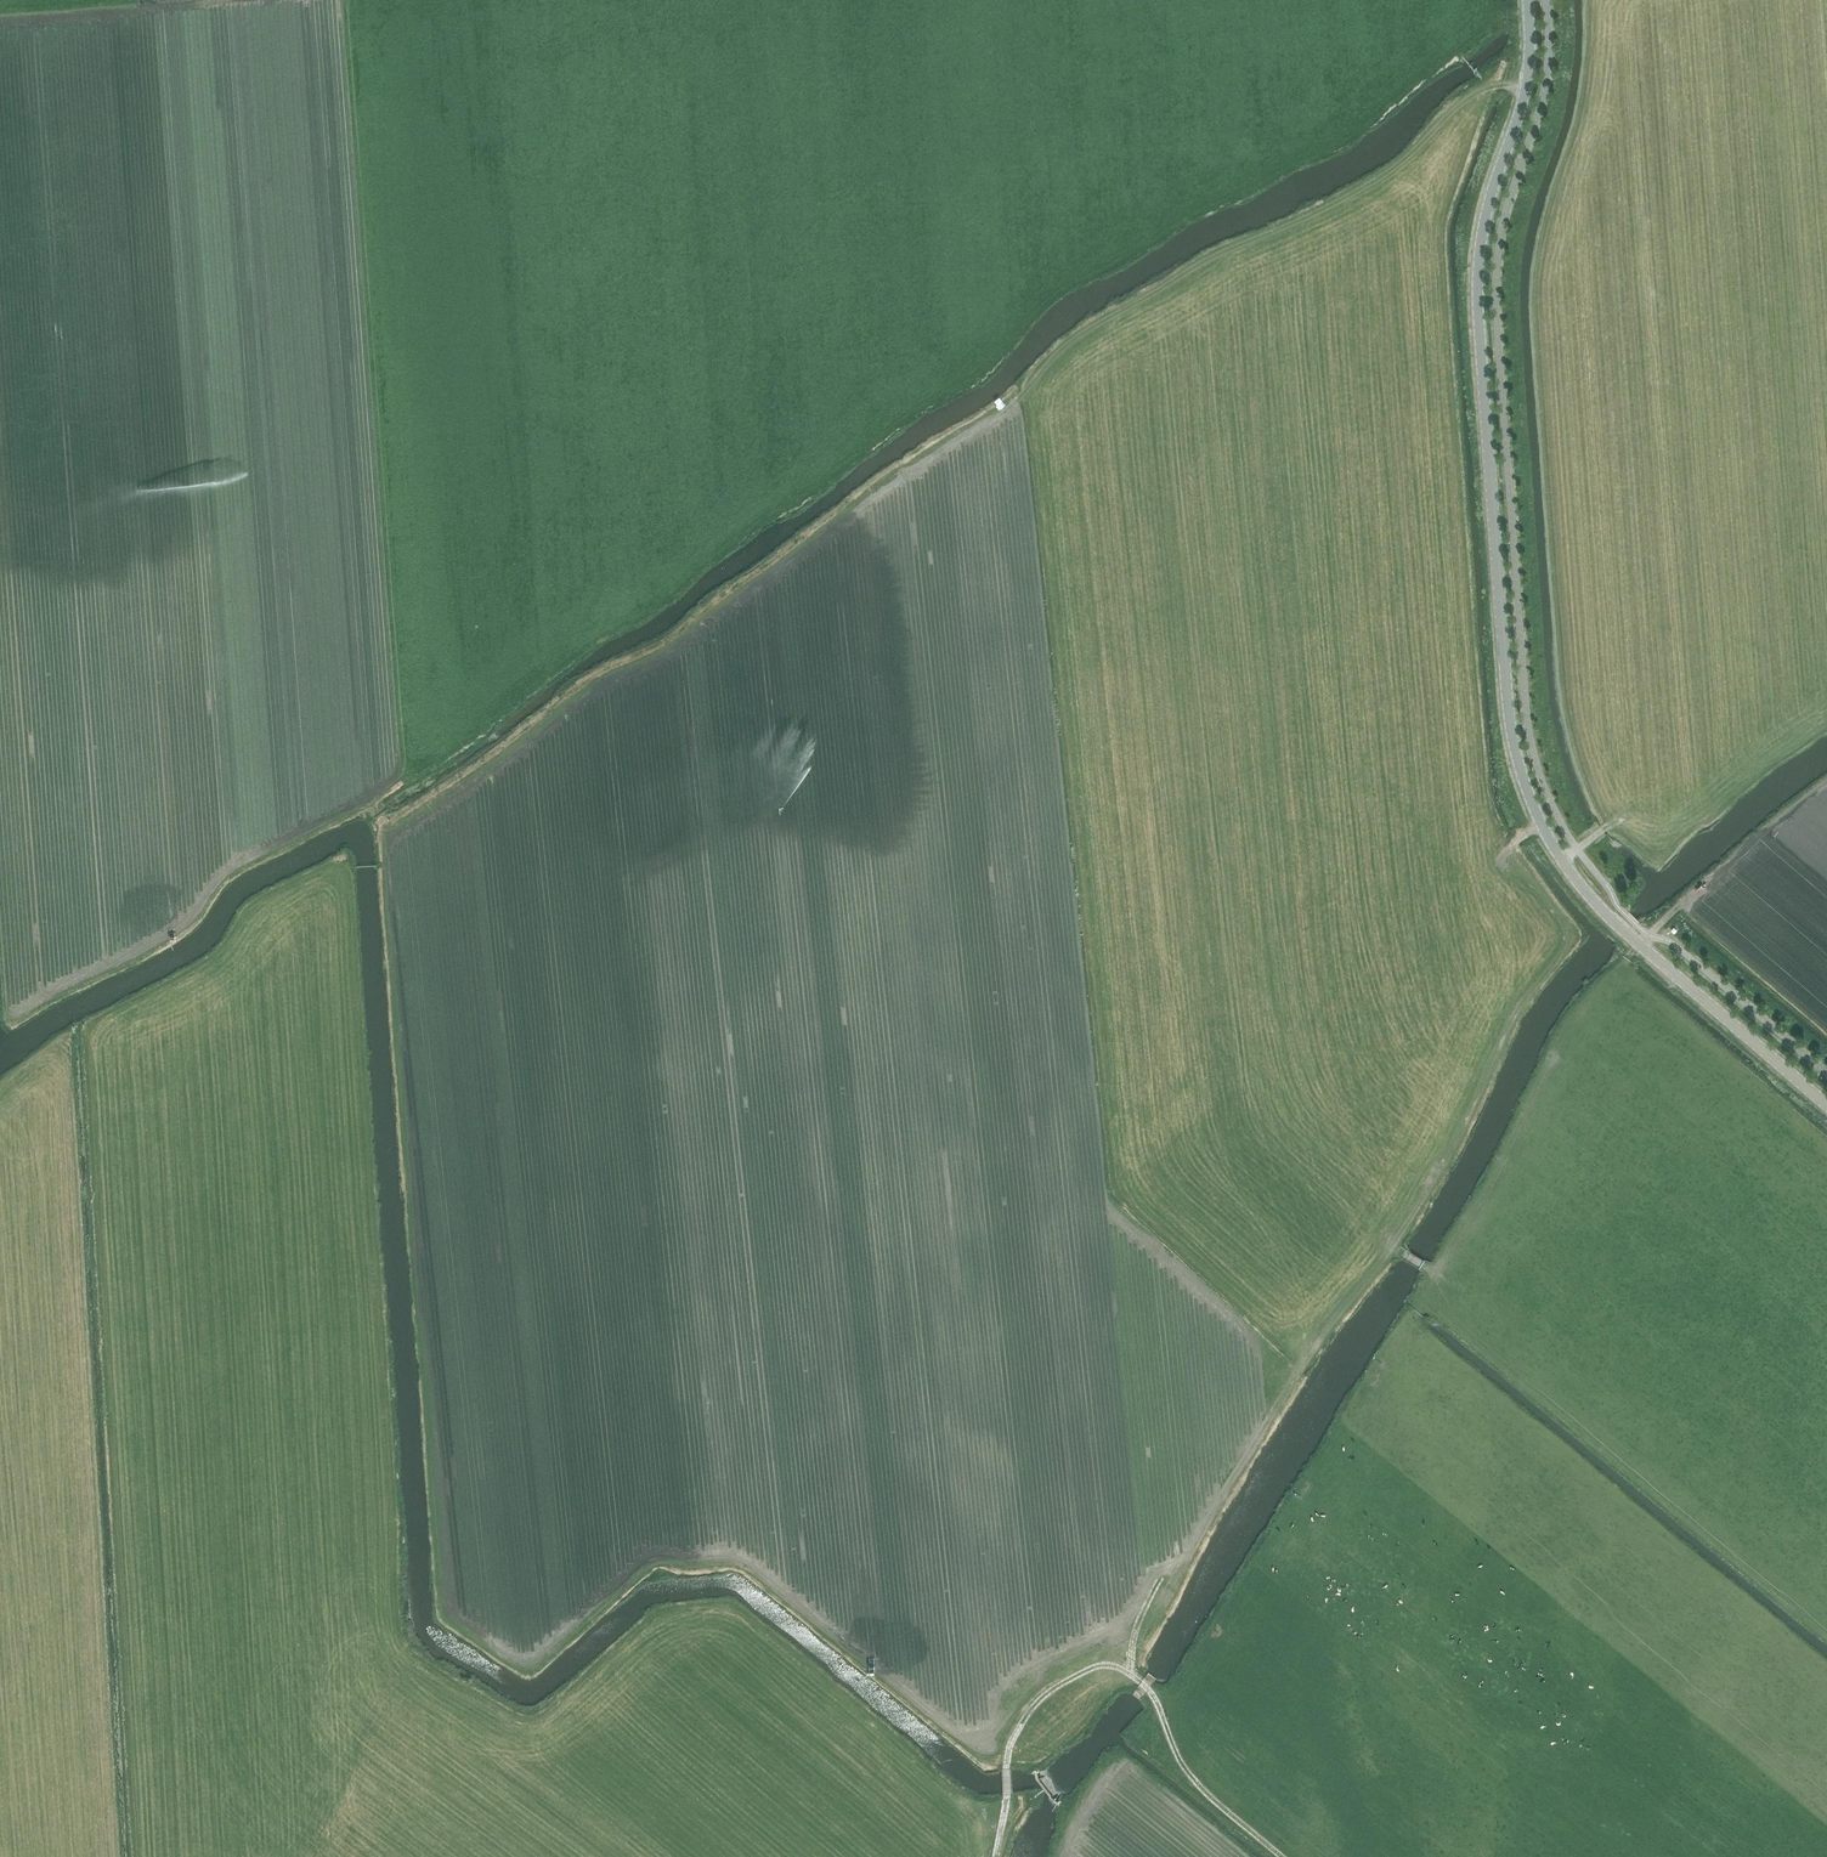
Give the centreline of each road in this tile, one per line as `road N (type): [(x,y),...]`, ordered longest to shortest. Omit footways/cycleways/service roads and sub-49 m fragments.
road 1 (tertiary): [(1826,1105),(1608,917),(1552,844),(1520,771),(1509,716),(1478,290),(1487,208),(1527,87),(1528,0)]

